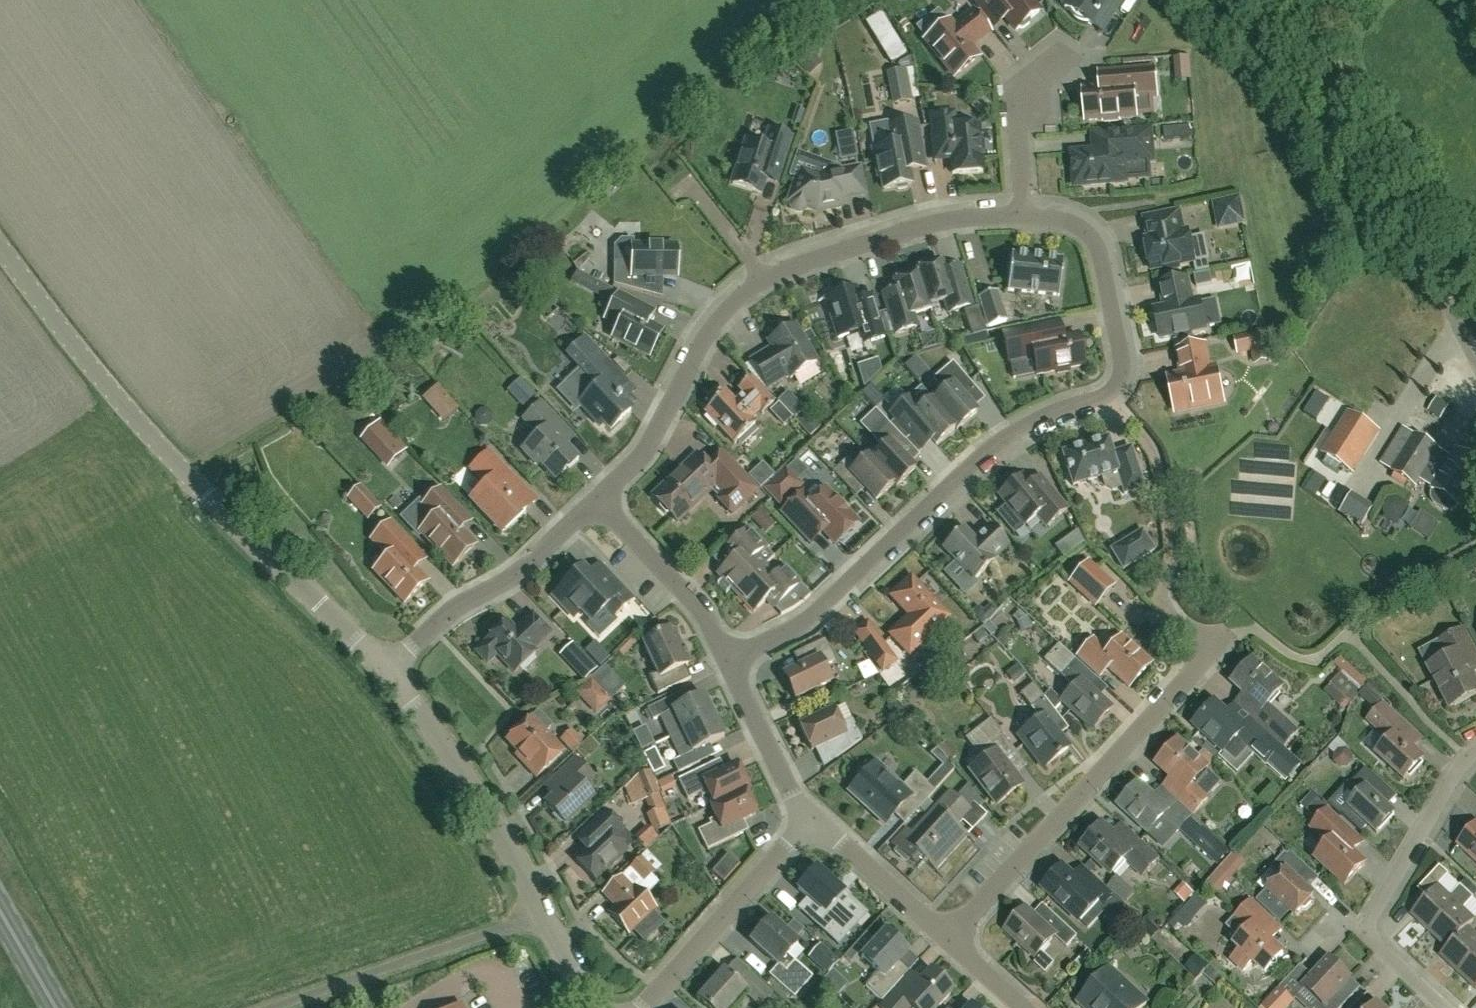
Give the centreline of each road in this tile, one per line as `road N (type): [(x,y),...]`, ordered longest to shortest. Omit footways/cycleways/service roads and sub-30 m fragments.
road 1 (residential): [(727,660),(806,621),(1007,436),(1115,384),(1119,353),(1093,242),(1080,226),(1021,218)]
road 2 (unclassified): [(385,667),(84,361),(0,247)]
road 3 (residential): [(597,499),(646,449),(699,346),(746,295),(830,254),(916,227),(1021,218)]
road 4 (unclassified): [(1475,367),(1325,83),(1322,43),(1342,0)]
road 5 (residential): [(949,939),(1213,645)]
road 6 (residential): [(1475,753),(1462,763),(1363,928),(1447,1007)]
road 7 (unclassified): [(545,913),(517,847),(433,719),(385,667)]
road 8 (unclassified): [(276,1007),(545,913)]
road 9 (residential): [(385,667),(440,617),(532,563),(597,499)]
road 10 (residential): [(642,1007),(812,821)]
road 11 (residential): [(727,660),(686,594),(597,499)]
road 12 (residential): [(1021,218),(1012,90),(1065,51)]
road 13 (residential): [(812,821),(785,788),(727,660)]
road 14 (residential): [(949,939),(812,821)]

